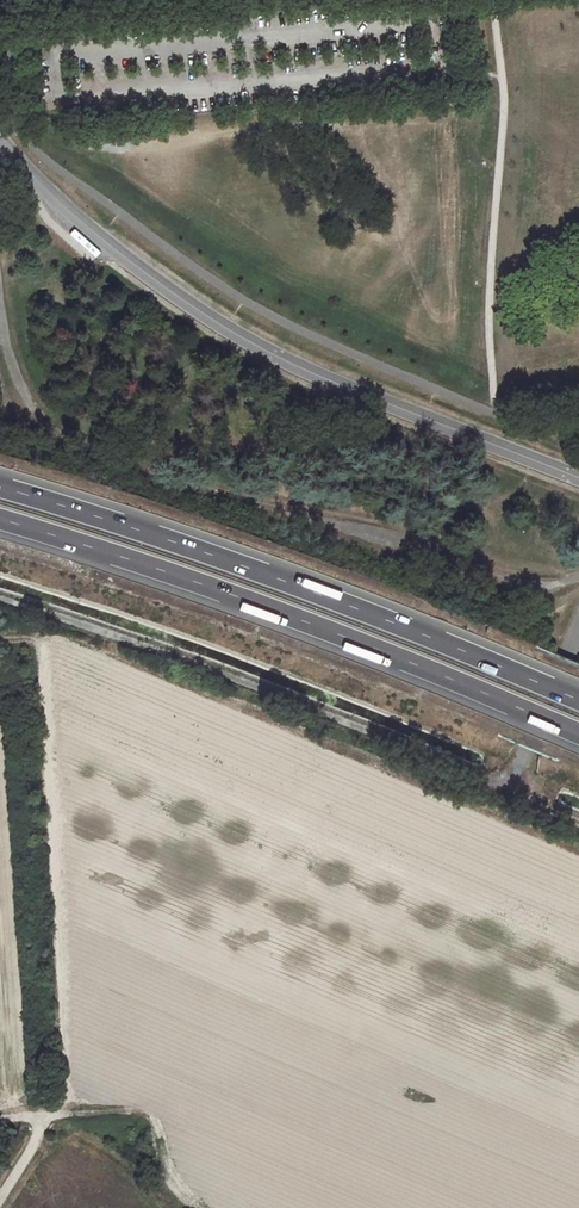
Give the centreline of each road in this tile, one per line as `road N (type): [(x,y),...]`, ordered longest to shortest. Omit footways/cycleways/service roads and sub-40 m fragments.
road 1 (unclassified): [(578,479),(300,371),(226,329),(85,232),(0,140)]
road 2 (unclassified): [(0,336),(26,402),(75,445),(173,485),(395,539),(534,590),(578,578)]
road 3 (trunk): [(0,519),(359,642),(578,734)]
road 4 (trunk): [(578,701),(367,612),(0,487)]
road 5 (track): [(0,1119),(578,1078)]
road 6 (unclassified): [(0,1196),(43,1116),(17,655)]
road 7 (unclassified): [(578,625),(511,788)]

